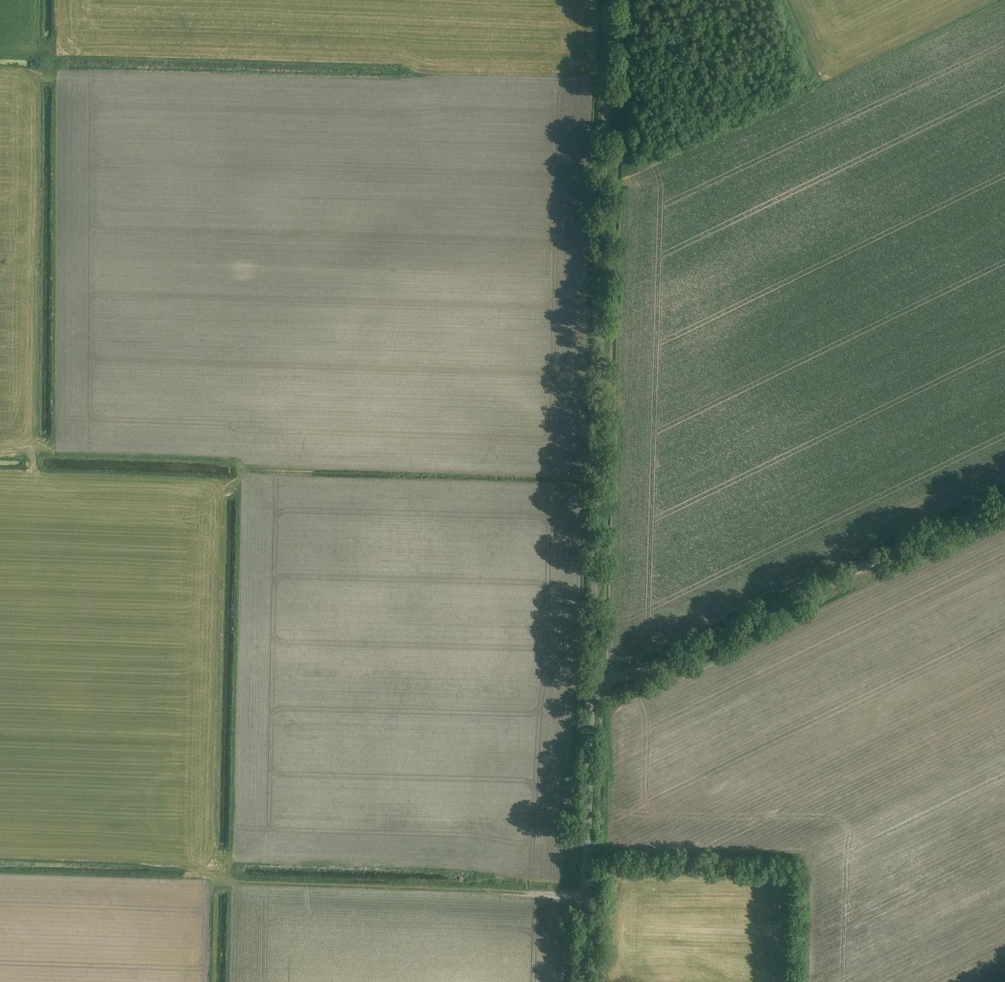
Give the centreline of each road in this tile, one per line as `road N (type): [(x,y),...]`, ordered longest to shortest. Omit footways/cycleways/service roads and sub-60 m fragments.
road 1 (track): [(0,454),(241,462),(236,829),(233,858),(218,876),(586,896)]
road 2 (unclassified): [(608,0),(593,681)]
road 3 (unclassified): [(593,681),(652,669),(1004,498)]
road 4 (unclassified): [(584,981),(593,681)]

